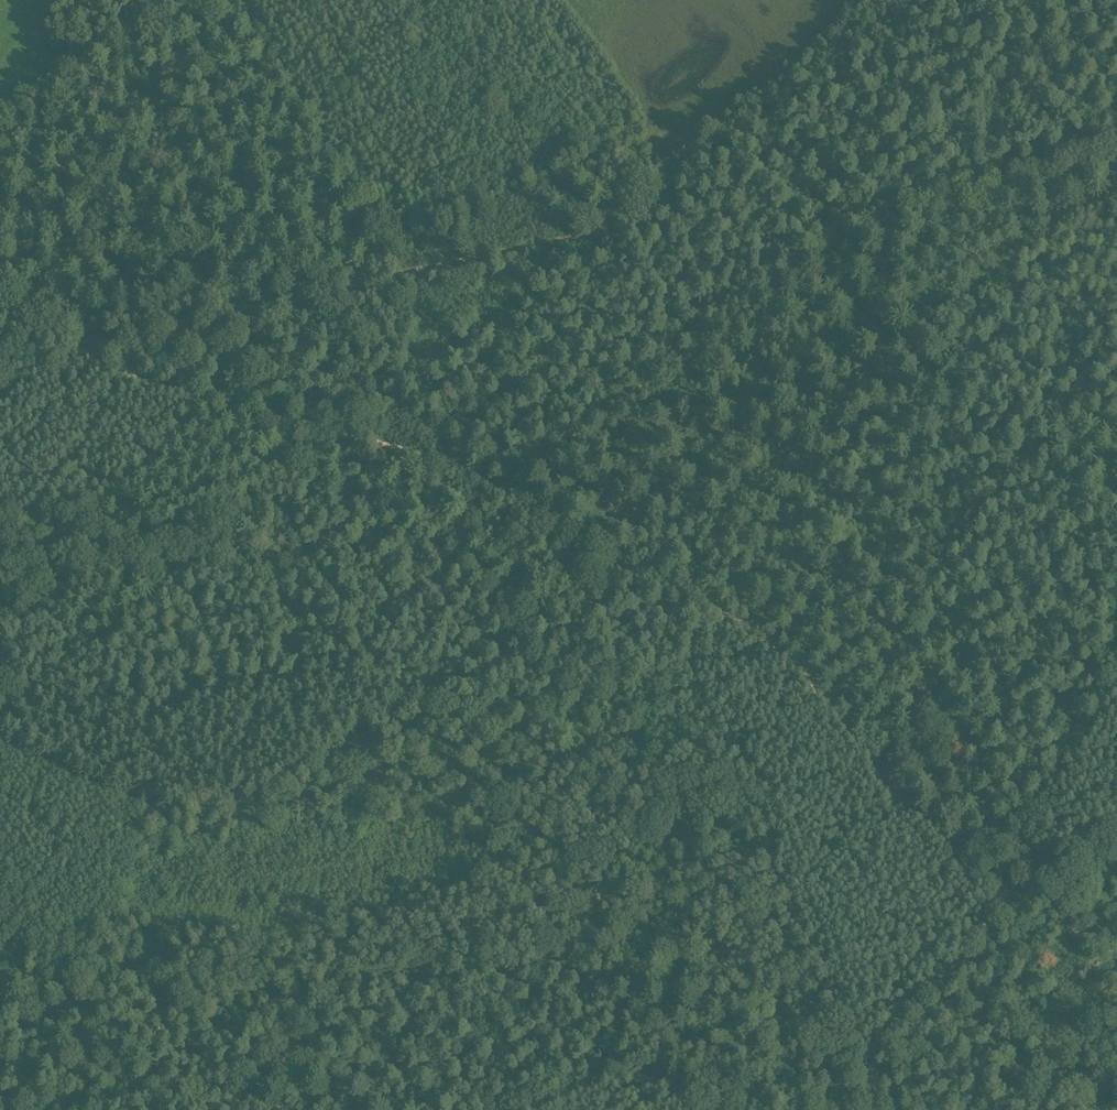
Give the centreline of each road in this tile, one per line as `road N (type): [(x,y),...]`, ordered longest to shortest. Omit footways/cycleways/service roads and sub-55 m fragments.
road 1 (track): [(1116,954),(973,868),(909,812),(751,630),(448,463),(183,395),(68,338)]
road 2 (track): [(505,494),(618,402),(743,321),(824,256),(899,179),(1102,0)]
road 3 (track): [(353,288),(743,219),(989,198),(1116,164)]
road 4 (track): [(68,338),(353,288),(263,147),(187,0)]
road 5 (track): [(0,707),(338,431)]
road 6 (track): [(0,1053),(297,1109)]
road 7 (track): [(800,1109),(1010,892)]
road 8 (track): [(509,1109),(622,1073),(660,1076),(732,1109)]

